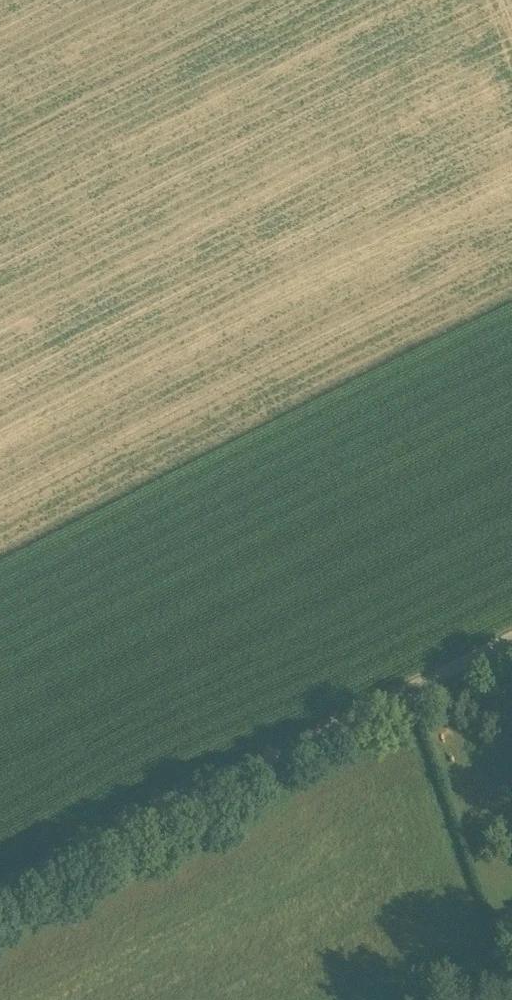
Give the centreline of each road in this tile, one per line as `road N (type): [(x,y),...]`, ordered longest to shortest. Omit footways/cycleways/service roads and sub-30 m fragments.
road 1 (track): [(511,632),(0,892)]

